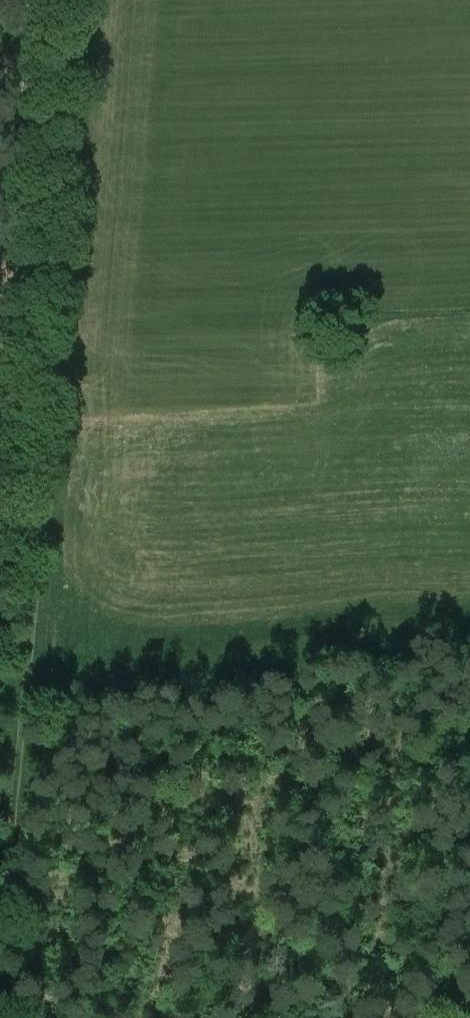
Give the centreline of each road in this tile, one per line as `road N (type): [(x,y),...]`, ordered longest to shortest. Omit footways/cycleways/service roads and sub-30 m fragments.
road 1 (track): [(0,981),(91,0)]

